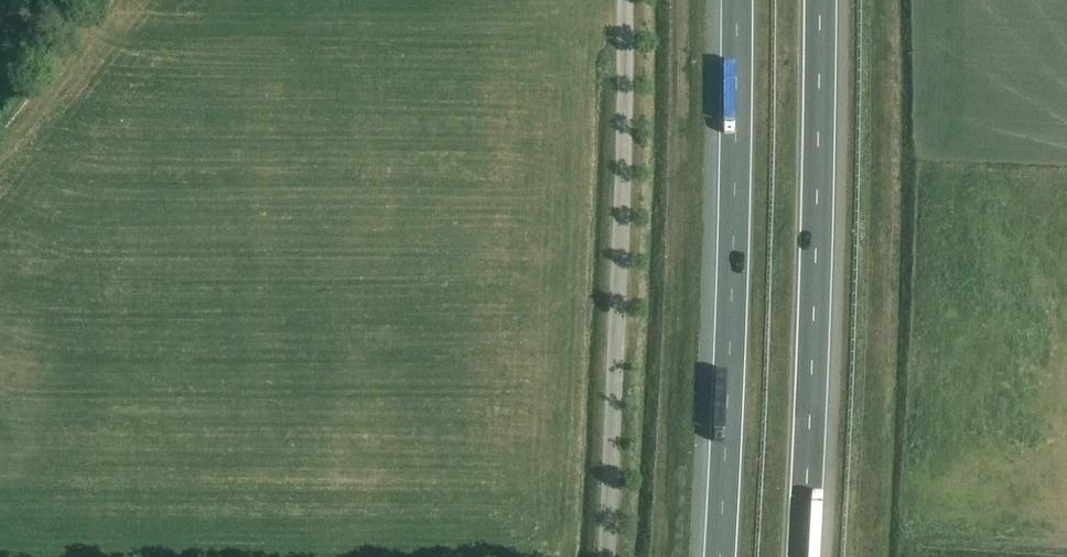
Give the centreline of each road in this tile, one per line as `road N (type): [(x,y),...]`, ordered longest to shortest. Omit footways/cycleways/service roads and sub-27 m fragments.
road 1 (motorway): [(736,0),(737,191),(720,556)]
road 2 (unclassified): [(607,556),(624,0)]
road 3 (motorway): [(805,556),(822,0)]

